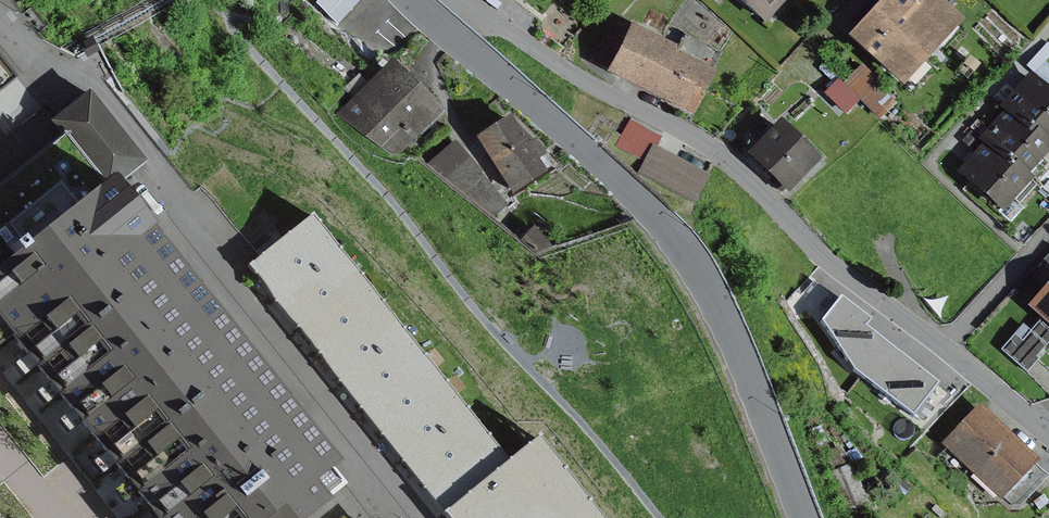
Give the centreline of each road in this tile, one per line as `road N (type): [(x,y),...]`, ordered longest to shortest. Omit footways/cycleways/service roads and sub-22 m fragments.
road 1 (residential): [(471,0),(592,84),(711,145),(818,250),(1029,418)]
road 2 (tertiary): [(418,0),(653,199),(715,277),(813,517)]

